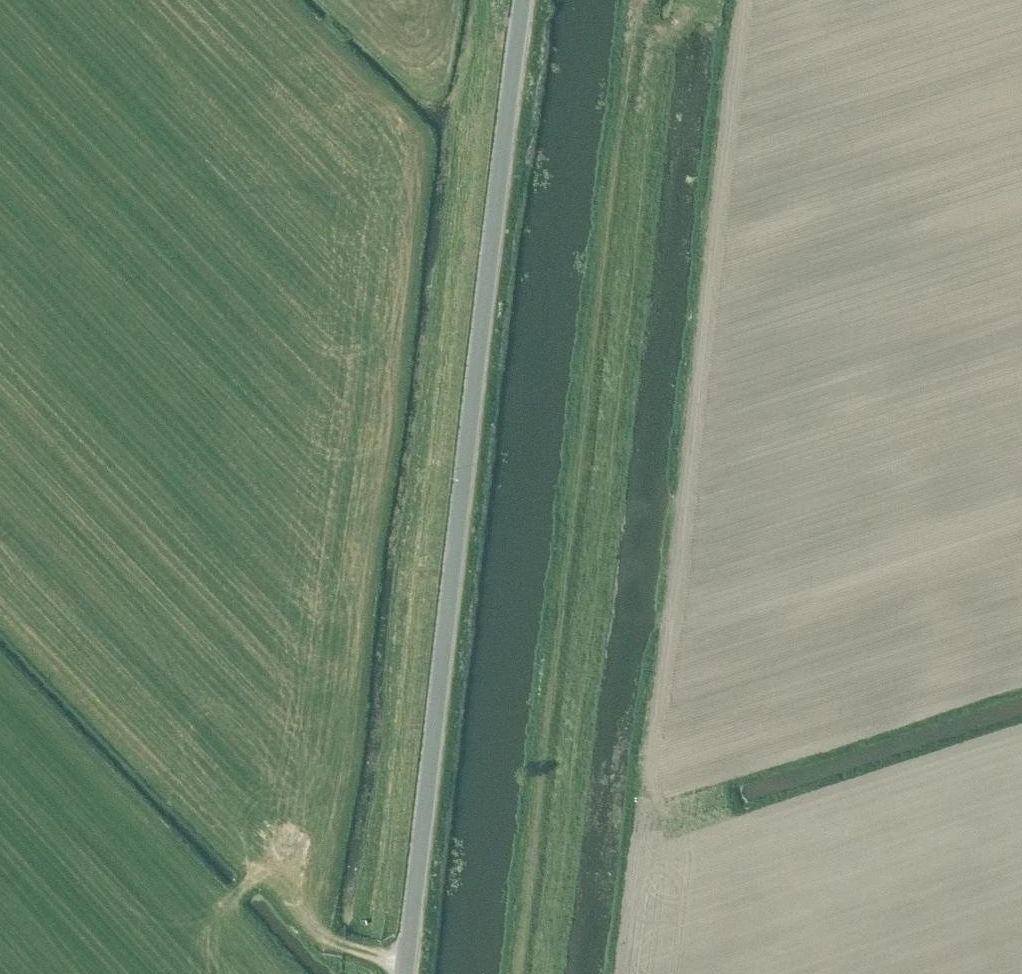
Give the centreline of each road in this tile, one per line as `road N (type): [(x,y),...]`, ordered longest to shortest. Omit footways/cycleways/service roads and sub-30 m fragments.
road 1 (tertiary): [(405,973),(521,0)]

